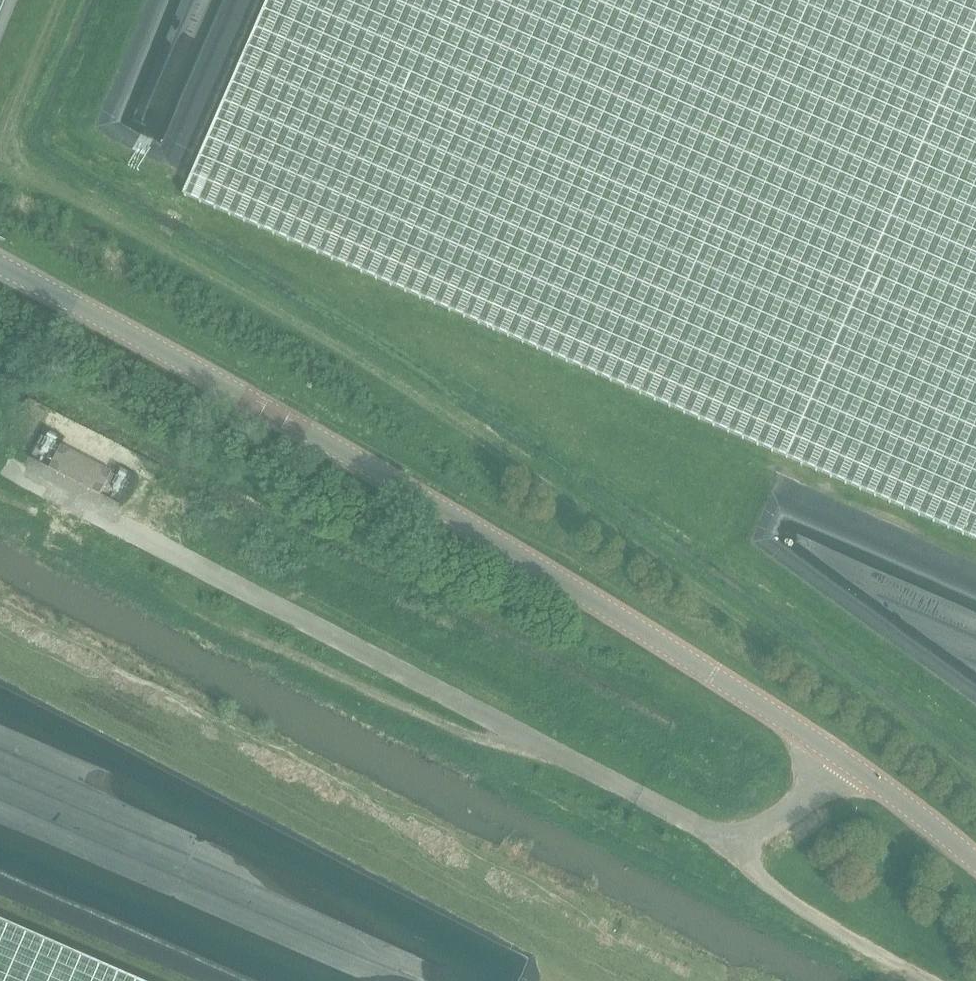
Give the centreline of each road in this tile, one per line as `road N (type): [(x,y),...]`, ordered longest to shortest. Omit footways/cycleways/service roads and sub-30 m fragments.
road 1 (track): [(975,709),(864,621),(112,211),(73,157),(62,101),(93,0)]
road 2 (unclassified): [(832,759),(663,640),(391,478),(0,266)]
road 3 (unclassified): [(724,842),(0,467)]
road 4 (unclassified): [(951,980),(880,949),(724,842)]
road 5 (unclassified): [(975,871),(832,759)]
road 6 (unclassified): [(724,842),(776,820),(832,759)]

